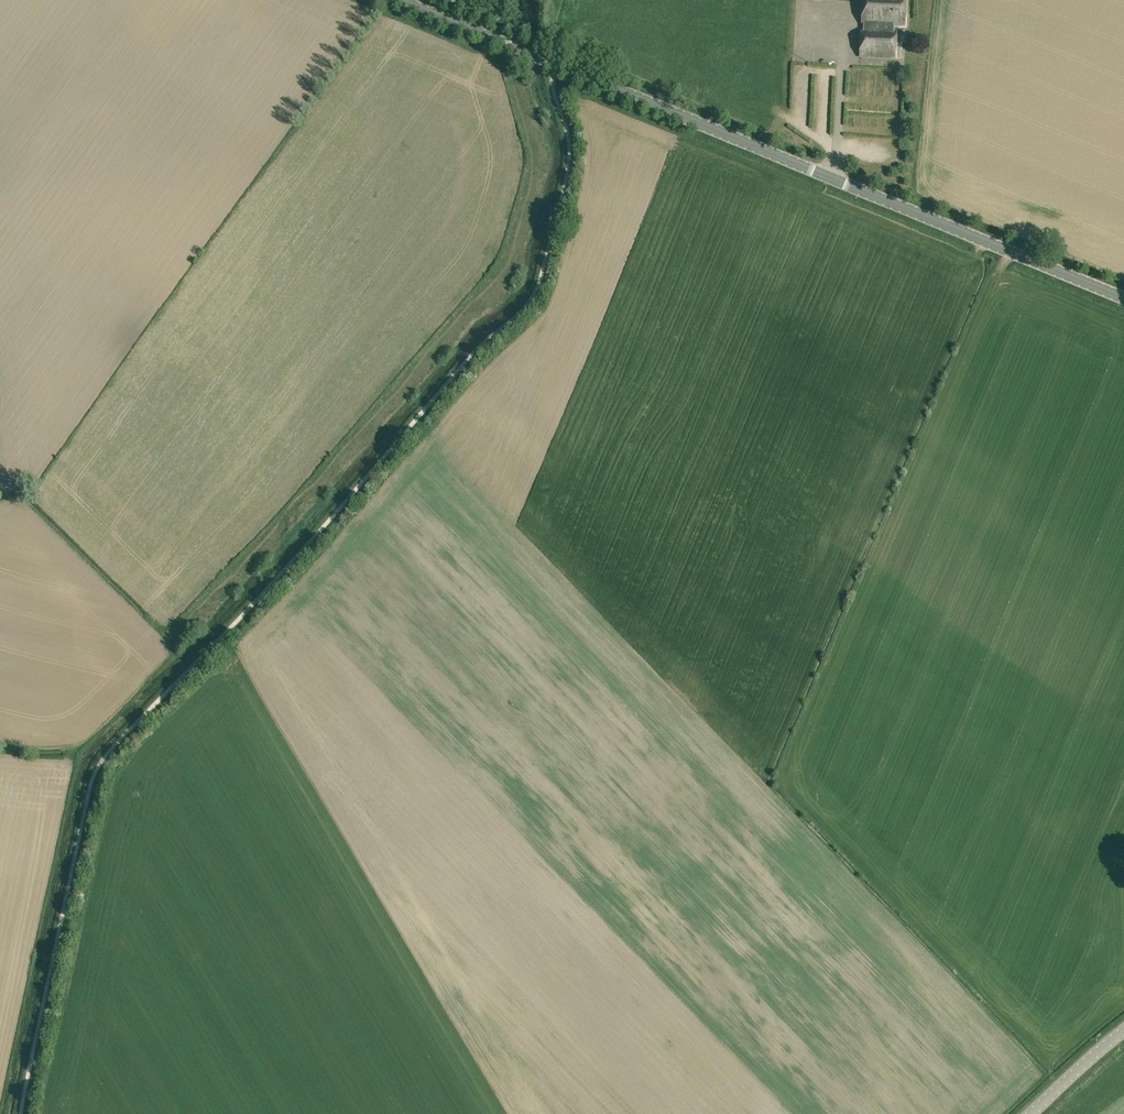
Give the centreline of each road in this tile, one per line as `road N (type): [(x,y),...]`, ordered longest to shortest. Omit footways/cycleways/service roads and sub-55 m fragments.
road 1 (tertiary): [(1123,296),(401,0)]
road 2 (tertiary): [(1030,1113),(1123,1031)]

